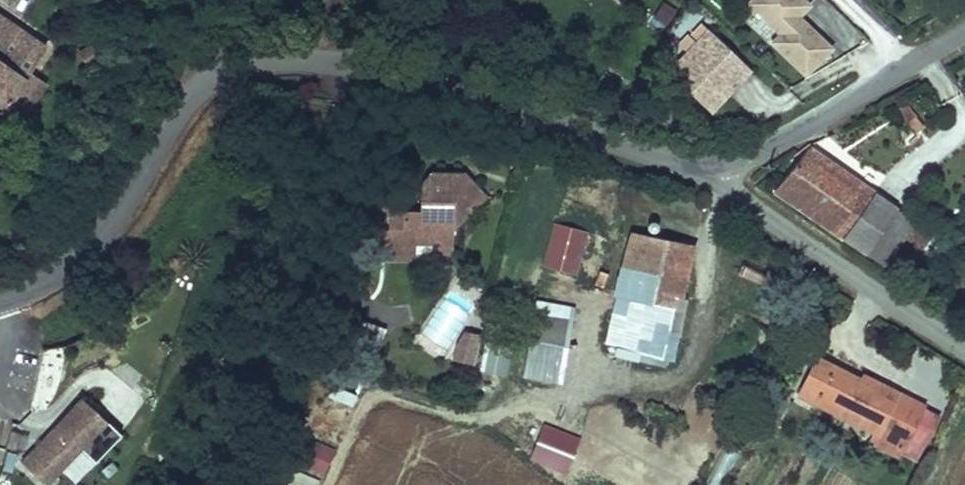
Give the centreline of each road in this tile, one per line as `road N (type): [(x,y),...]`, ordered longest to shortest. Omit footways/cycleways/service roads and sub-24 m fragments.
road 1 (tertiary): [(0,302),(75,273),(109,241),(205,75),(219,67),(331,61),(715,172)]
road 2 (residential): [(715,172),(964,337)]
road 3 (tertiary): [(715,172),(964,34)]

